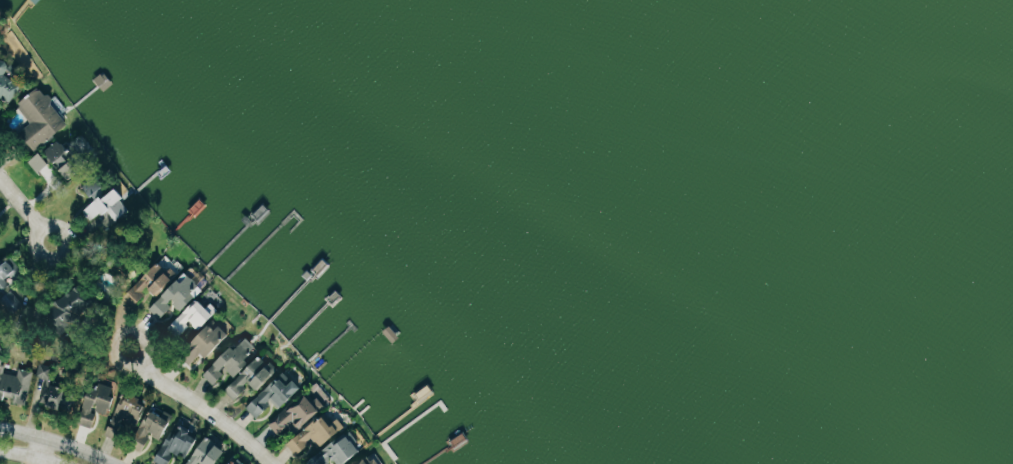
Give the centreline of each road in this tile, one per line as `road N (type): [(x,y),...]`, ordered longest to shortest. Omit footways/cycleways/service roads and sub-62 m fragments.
road 1 (residential): [(269,463),(137,368)]

